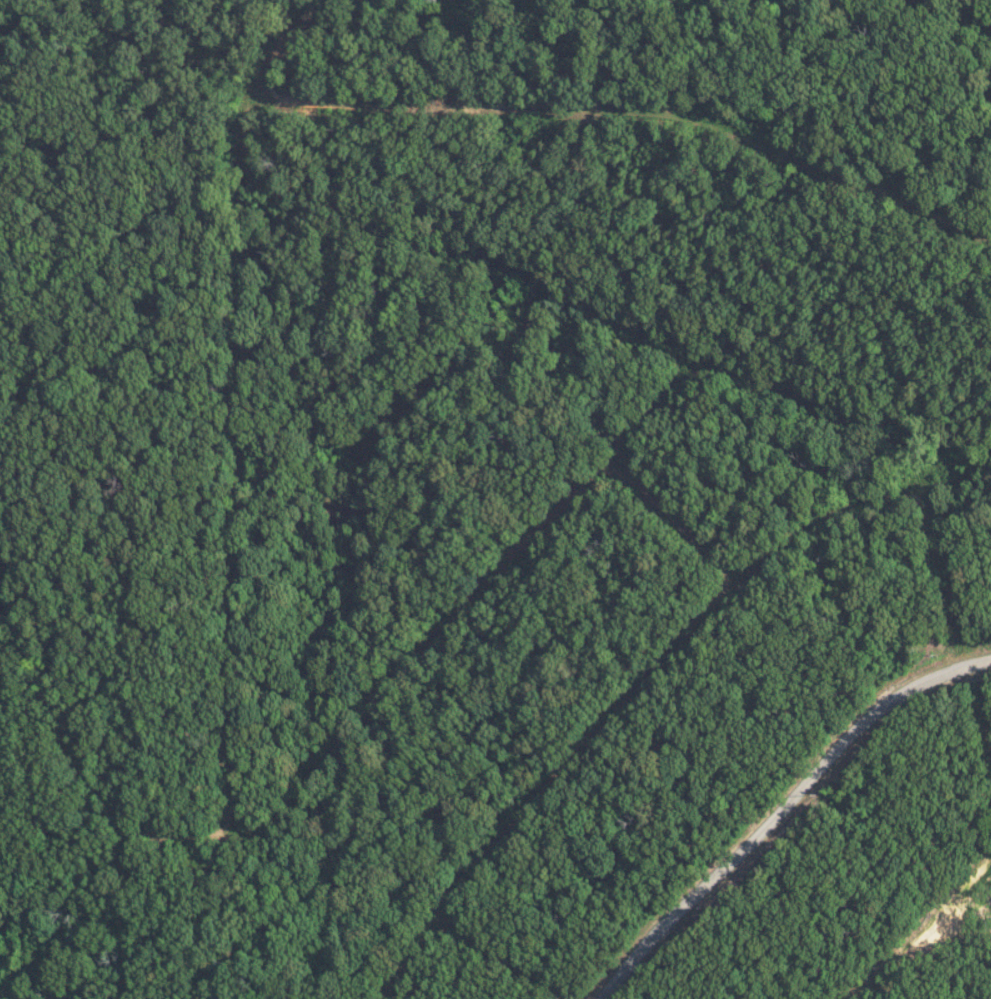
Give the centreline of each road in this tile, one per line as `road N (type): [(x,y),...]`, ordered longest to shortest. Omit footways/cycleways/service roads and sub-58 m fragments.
road 1 (track): [(375,998),(611,702),(675,632),(806,522),(882,490),(917,502),(971,664)]
road 2 (track): [(990,462),(939,472),(917,466),(901,443),(692,350),(670,364),(586,471),(487,570),(387,707),(345,745)]
road 3 (track): [(226,833),(248,123),(265,75)]
road 4 (residential): [(990,239),(704,123),(655,113),(278,94),(265,75)]
road 5 (residential): [(599,998),(654,932),(769,825),(873,711),(919,683),(990,659)]
road 6 (track): [(129,998),(127,836),(271,829),(345,745)]
road 7 (track): [(586,471),(620,473),(654,505),(709,560),(718,596)]
road 8 (track): [(437,918),(574,998)]

